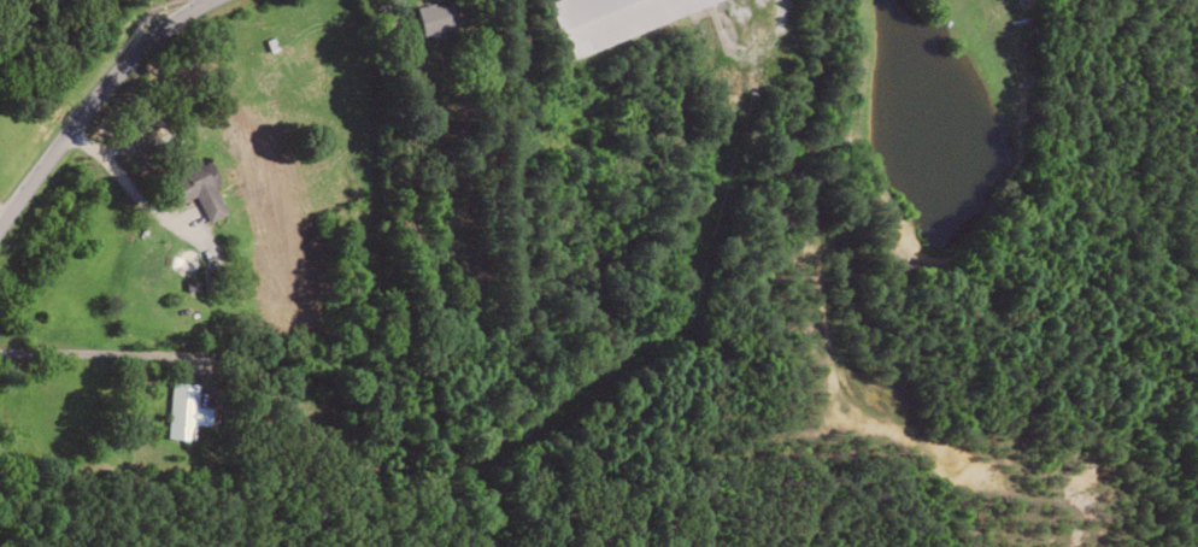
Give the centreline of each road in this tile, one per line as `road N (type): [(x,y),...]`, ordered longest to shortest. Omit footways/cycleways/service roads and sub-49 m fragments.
road 1 (residential): [(0,240),(101,110),(217,0)]

